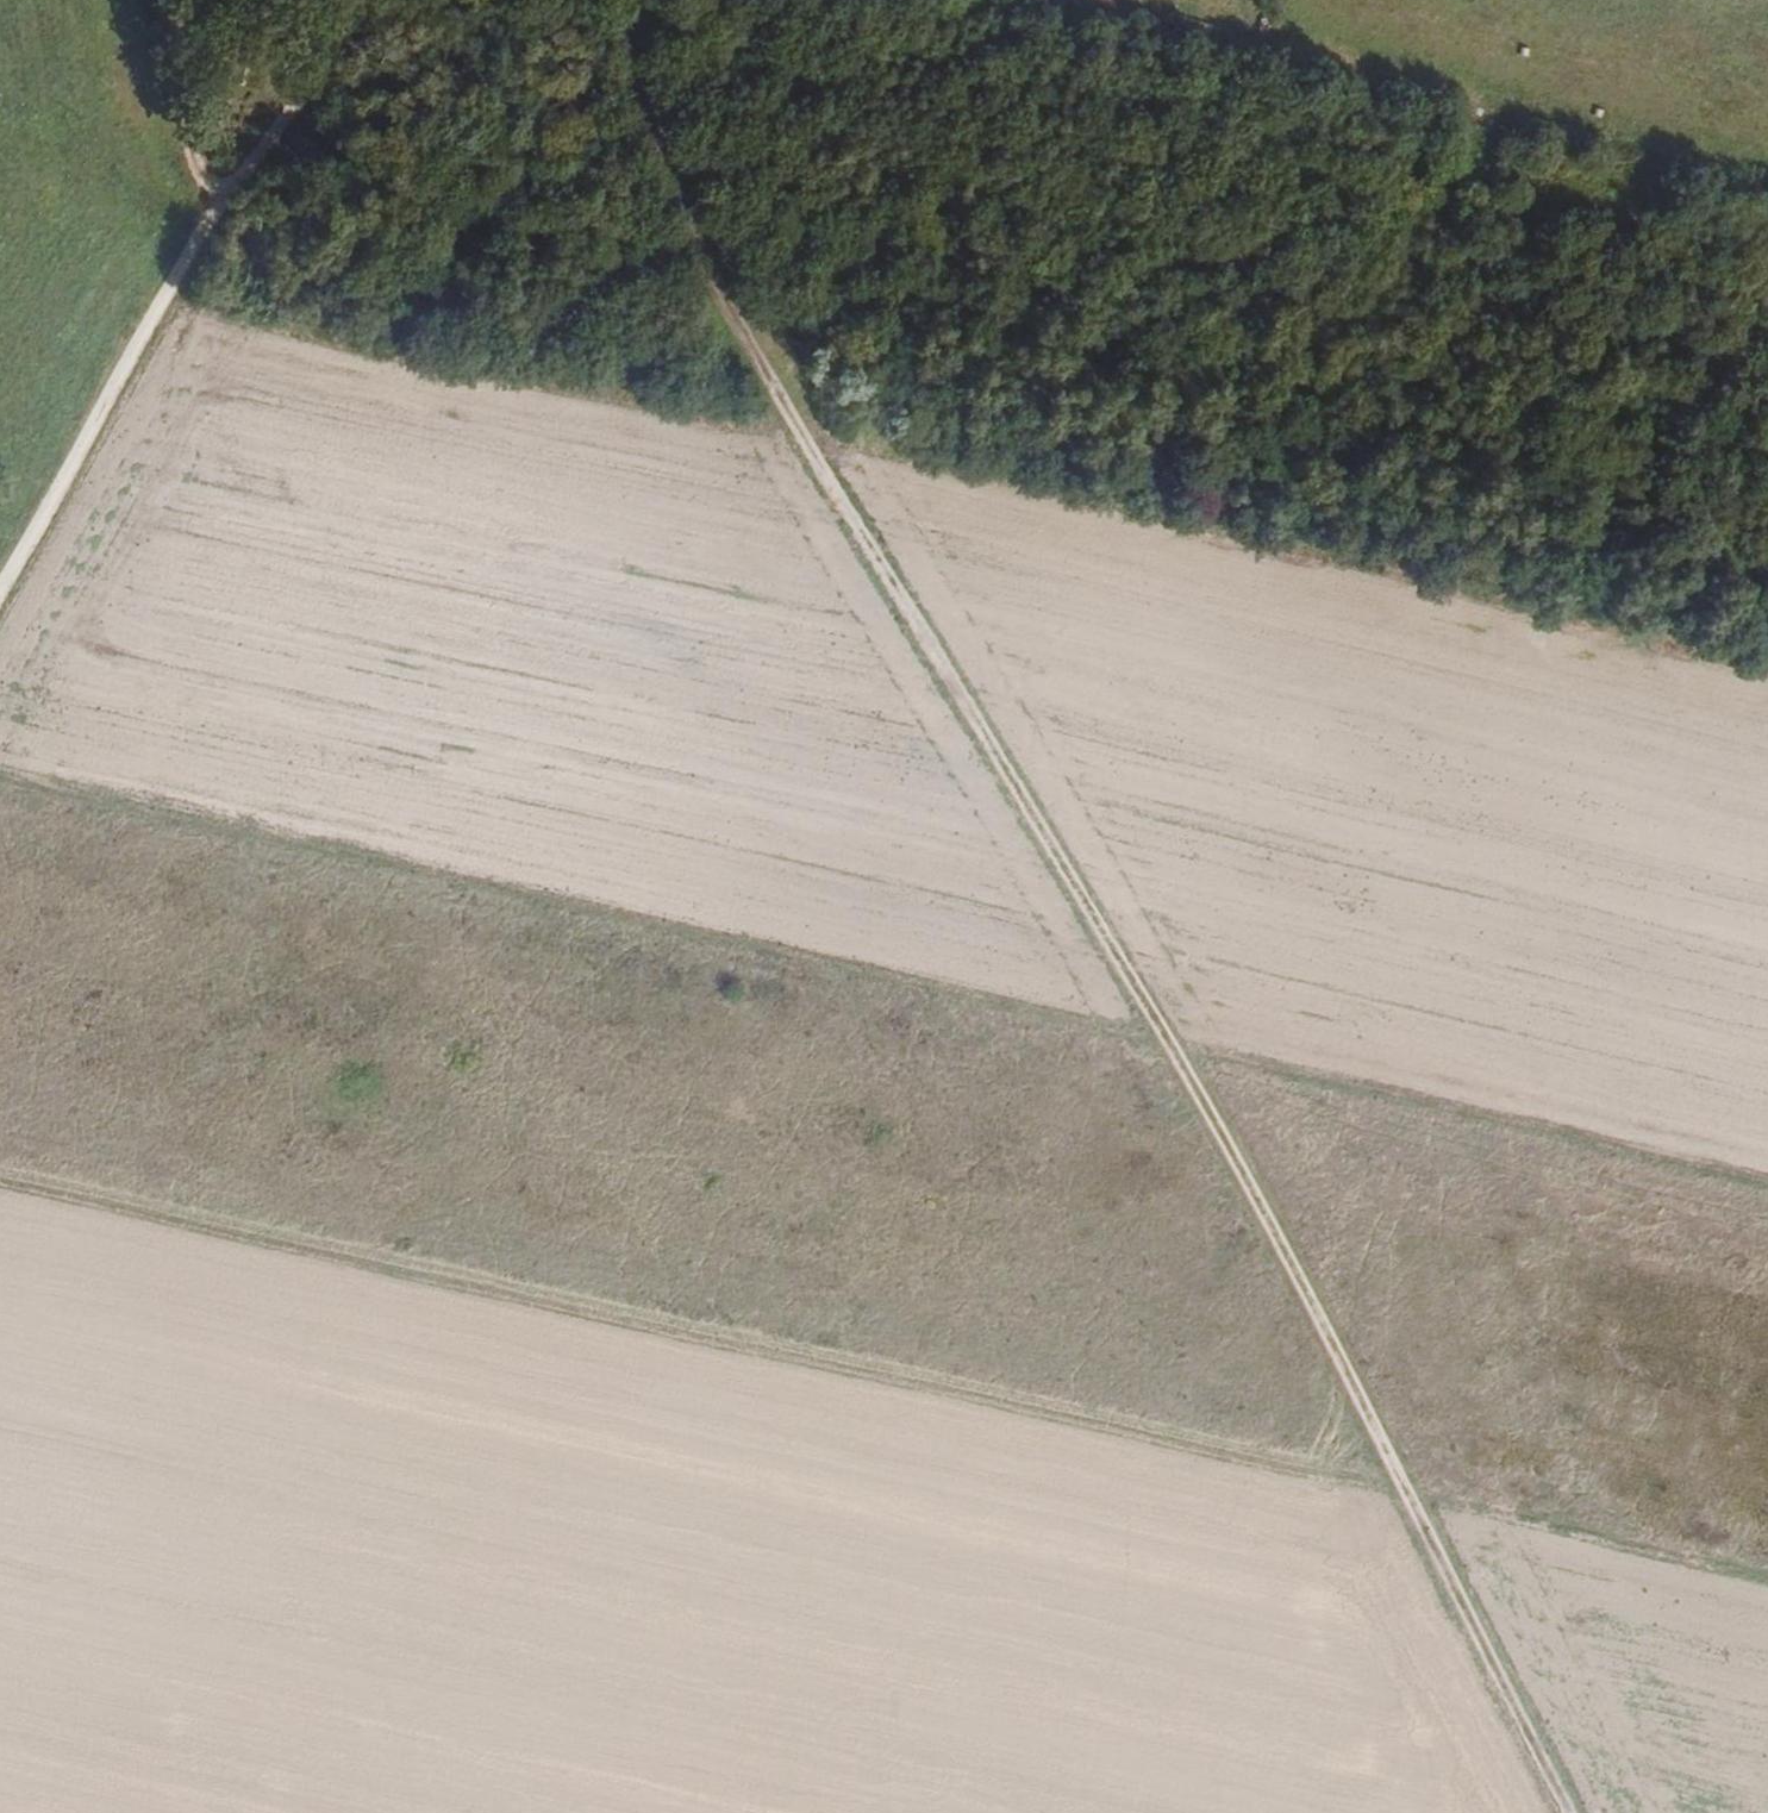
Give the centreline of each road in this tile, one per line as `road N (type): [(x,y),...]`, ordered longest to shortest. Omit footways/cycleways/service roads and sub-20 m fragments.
road 1 (track): [(1569,1812),(1211,1113),(674,211),(623,0)]
road 2 (track): [(0,564),(216,207),(164,0)]
road 3 (track): [(216,207),(360,0)]

